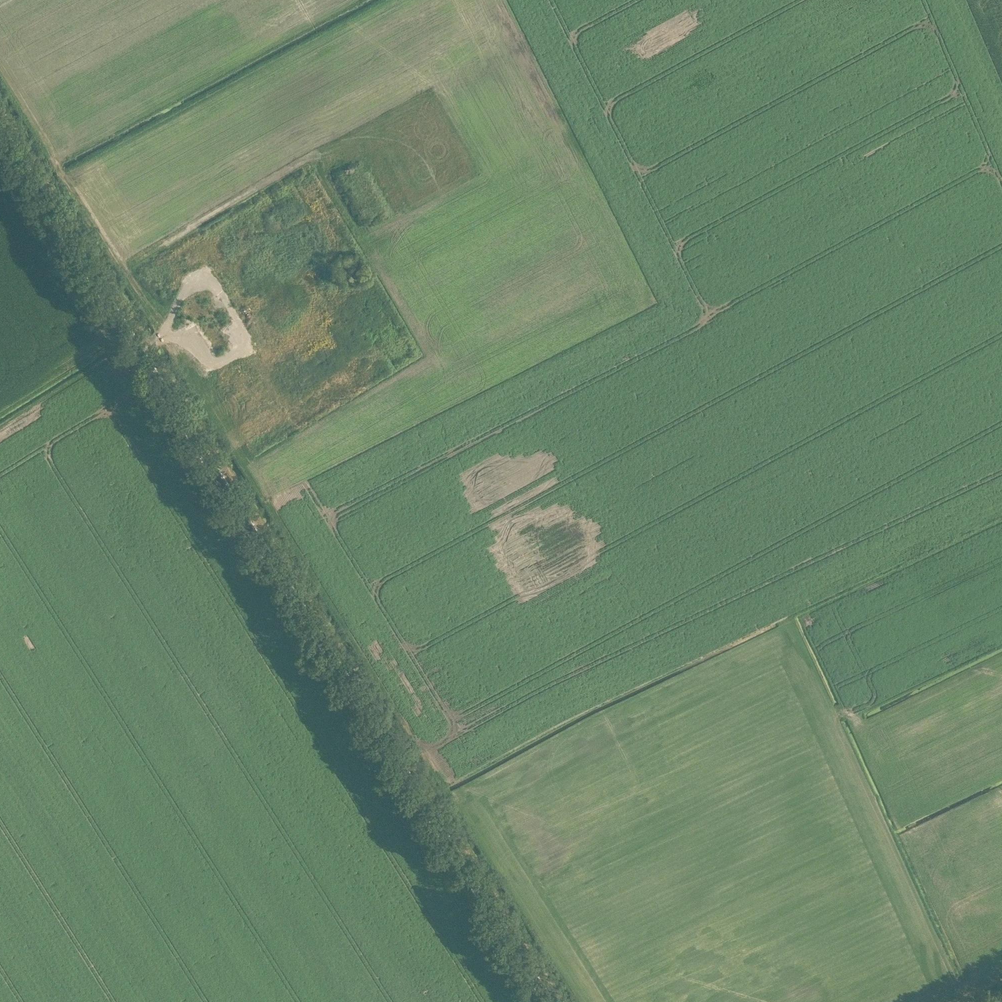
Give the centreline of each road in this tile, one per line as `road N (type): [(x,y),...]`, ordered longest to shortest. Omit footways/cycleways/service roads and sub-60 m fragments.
road 1 (unclassified): [(552,1001),(0,122)]

